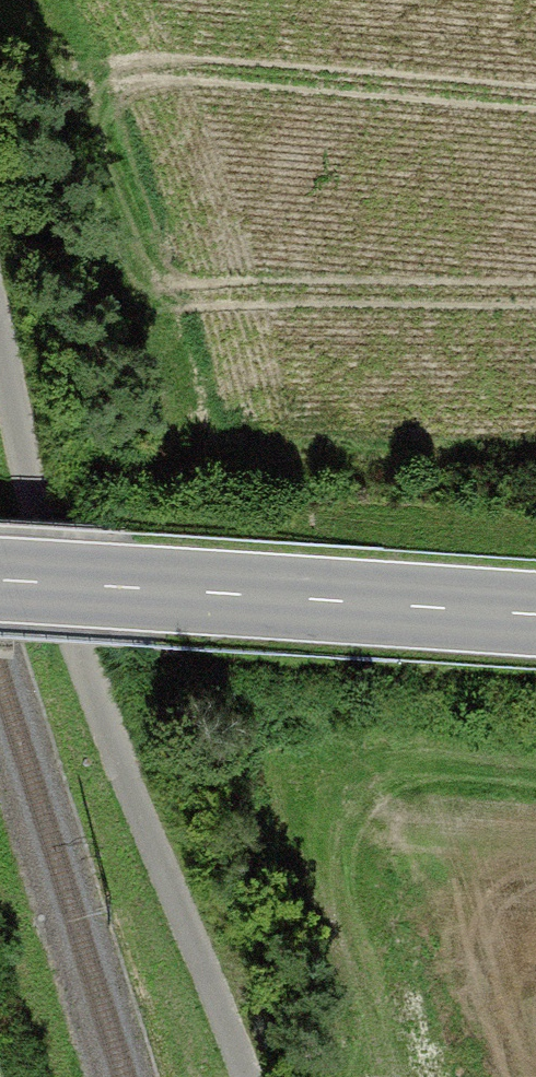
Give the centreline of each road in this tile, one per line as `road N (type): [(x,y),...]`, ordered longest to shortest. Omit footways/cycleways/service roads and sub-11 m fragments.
road 1 (track): [(72,0),(207,459),(535,484)]
road 2 (unclassified): [(0,384),(119,756),(243,1076)]
road 3 (primary): [(535,615),(0,580)]
road 4 (track): [(396,1076),(285,762)]

